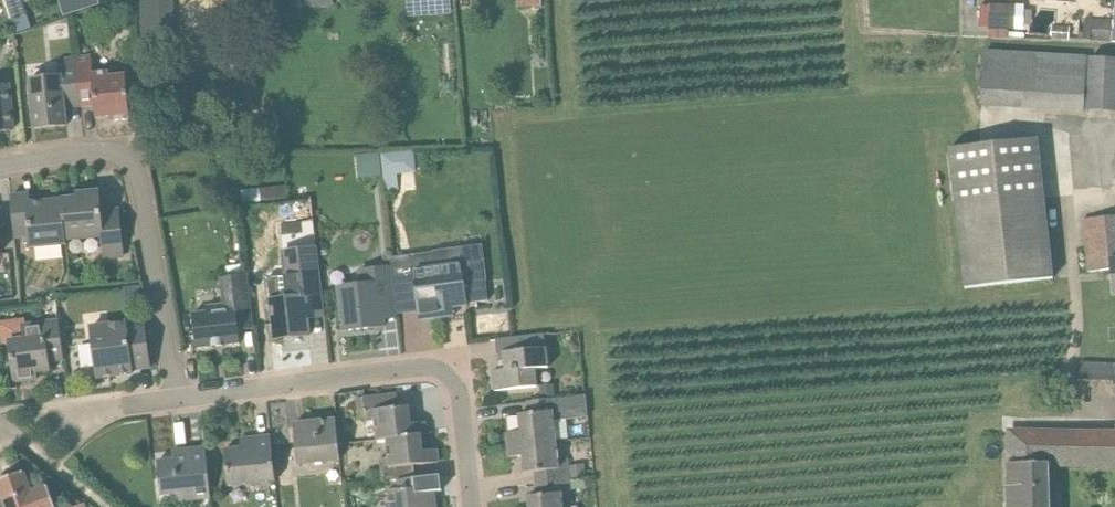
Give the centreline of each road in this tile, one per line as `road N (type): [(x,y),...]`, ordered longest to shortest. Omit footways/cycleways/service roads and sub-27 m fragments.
road 1 (residential): [(180,397),(422,367),(442,374),(453,389),(467,506)]
road 2 (residential): [(180,397),(131,167),(97,149),(0,167)]
road 3 (residential): [(55,418),(180,397)]

